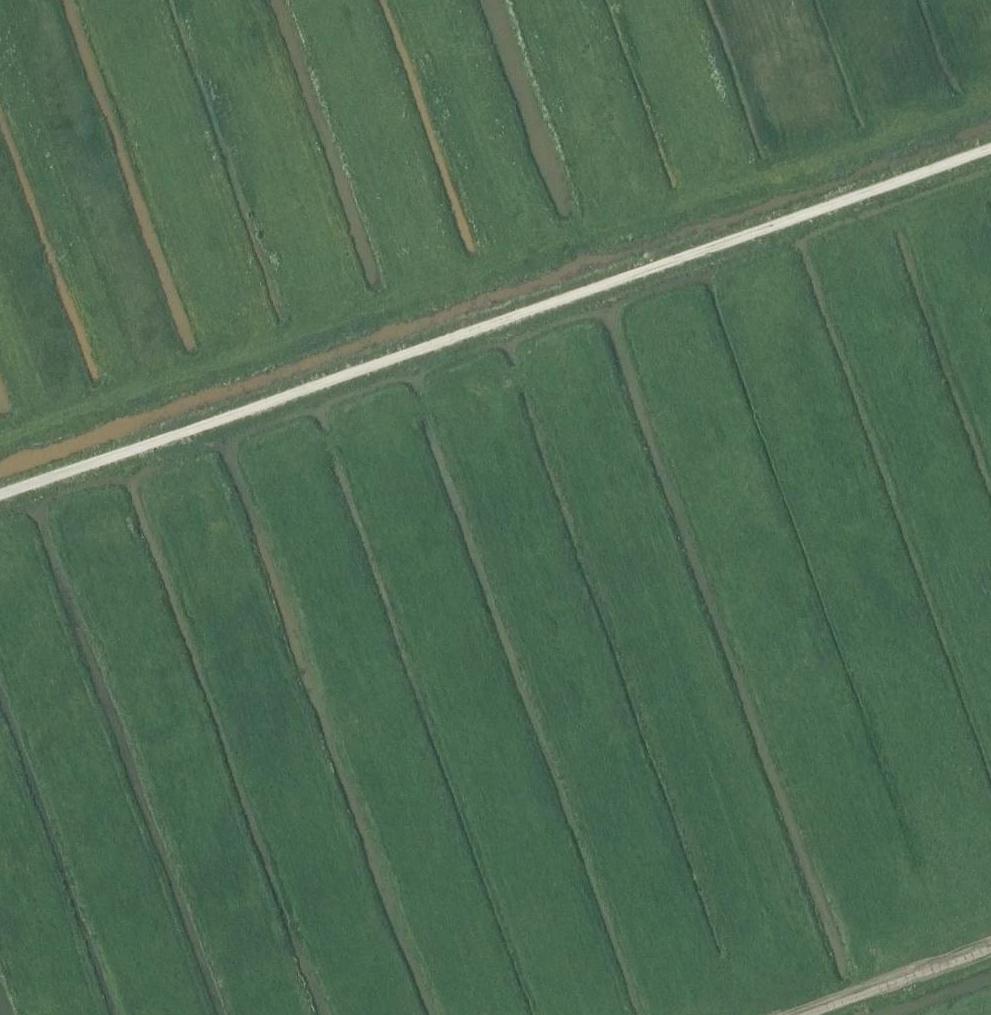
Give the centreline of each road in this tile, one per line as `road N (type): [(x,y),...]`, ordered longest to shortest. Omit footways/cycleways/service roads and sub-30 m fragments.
road 1 (track): [(0,495),(990,148)]

